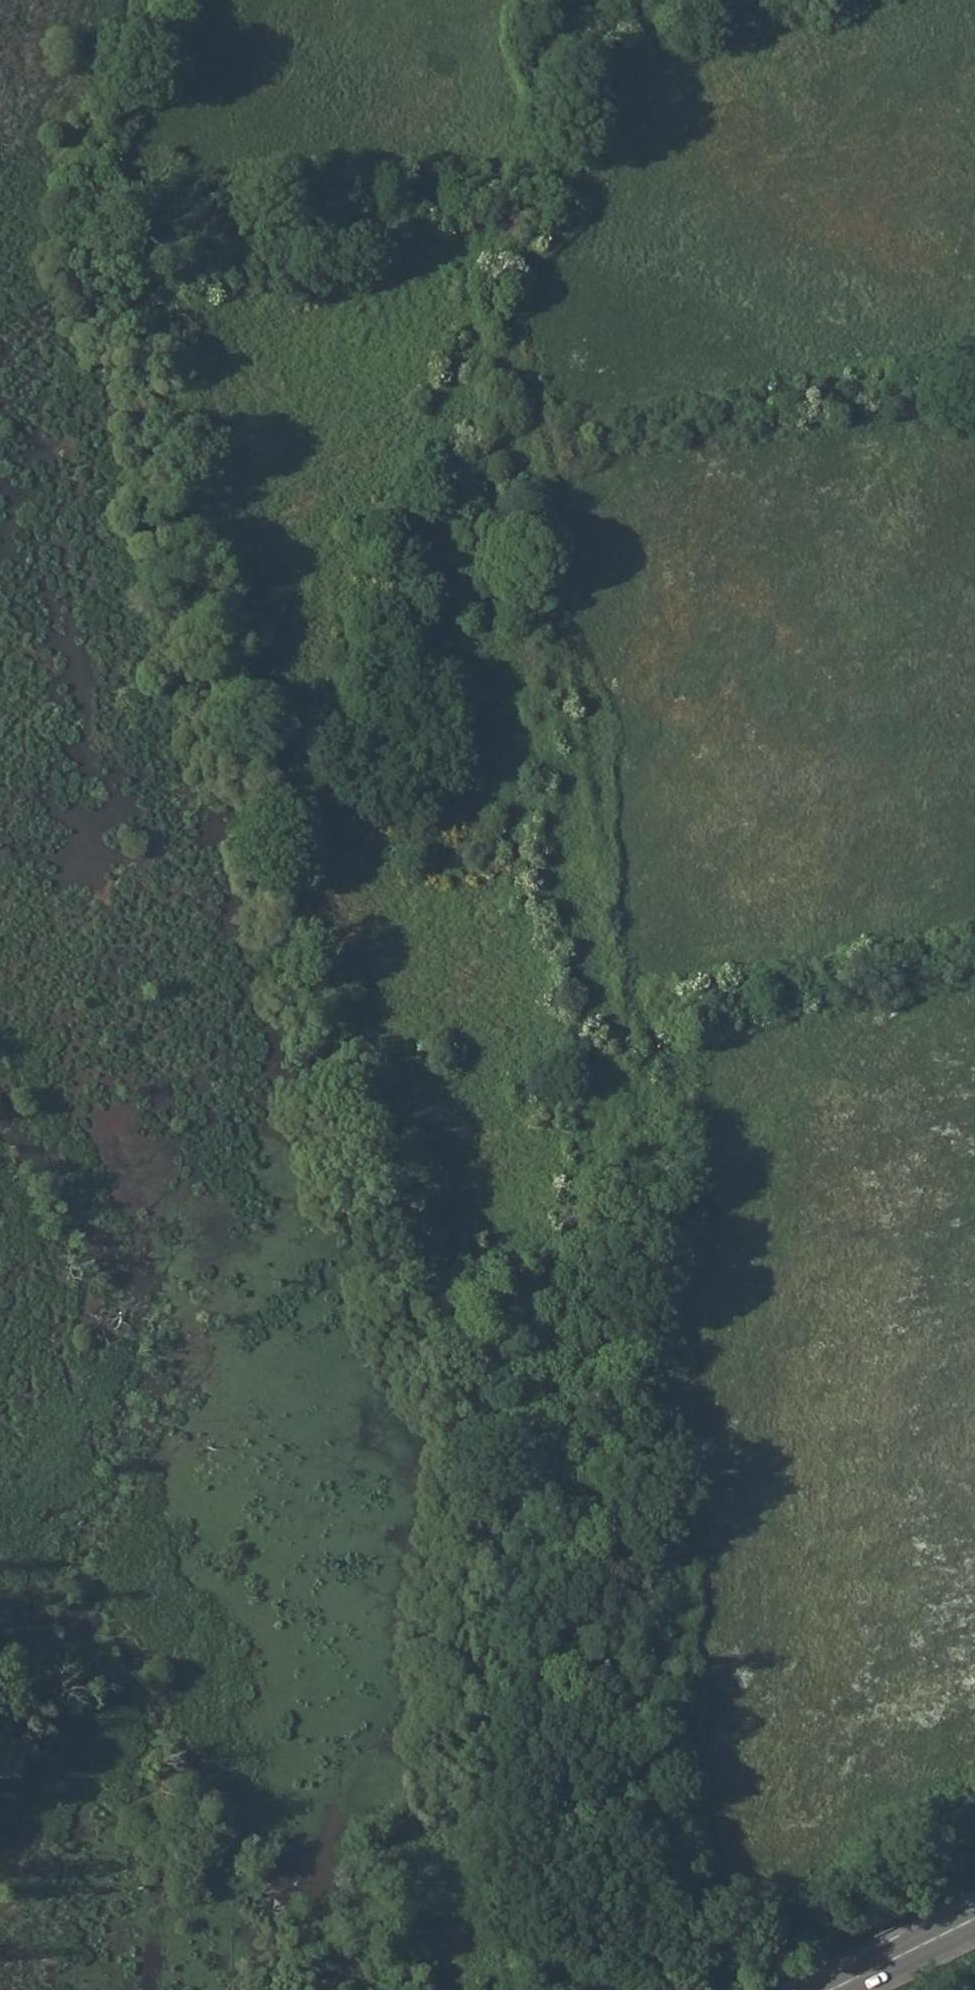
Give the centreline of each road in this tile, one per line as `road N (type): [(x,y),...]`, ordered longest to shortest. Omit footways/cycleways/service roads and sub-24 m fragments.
road 1 (primary): [(830,1989),(974,1919)]

